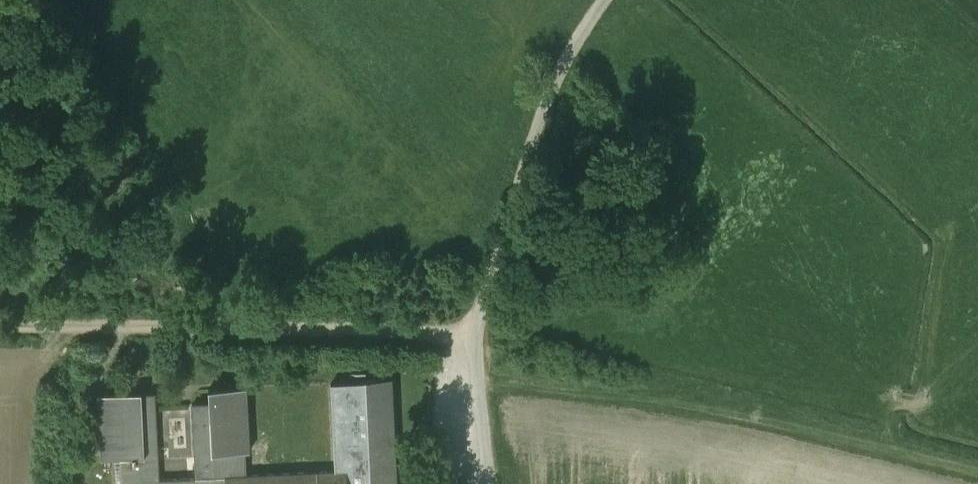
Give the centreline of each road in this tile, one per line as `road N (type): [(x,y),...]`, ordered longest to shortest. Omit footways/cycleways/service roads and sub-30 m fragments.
road 1 (track): [(977,470),(553,356),(479,353)]
road 2 (residential): [(487,483),(478,323),(498,211),(560,67),(604,0)]
road 3 (track): [(0,317),(478,323)]

